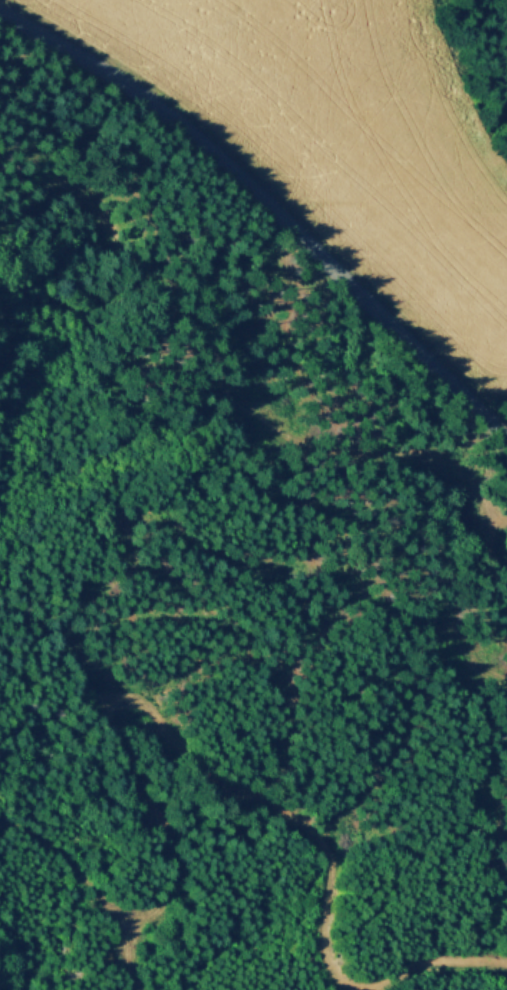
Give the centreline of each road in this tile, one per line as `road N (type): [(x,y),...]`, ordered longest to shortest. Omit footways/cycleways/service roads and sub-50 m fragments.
road 1 (track): [(506,963),(435,963),(351,987),(326,959),(339,861),(327,840),(276,803),(211,781),(146,704),(129,702),(112,721),(116,738),(174,849),(167,897),(136,925),(129,948),(139,989)]
road 2 (residential): [(506,439),(216,156),(97,67),(0,12)]

